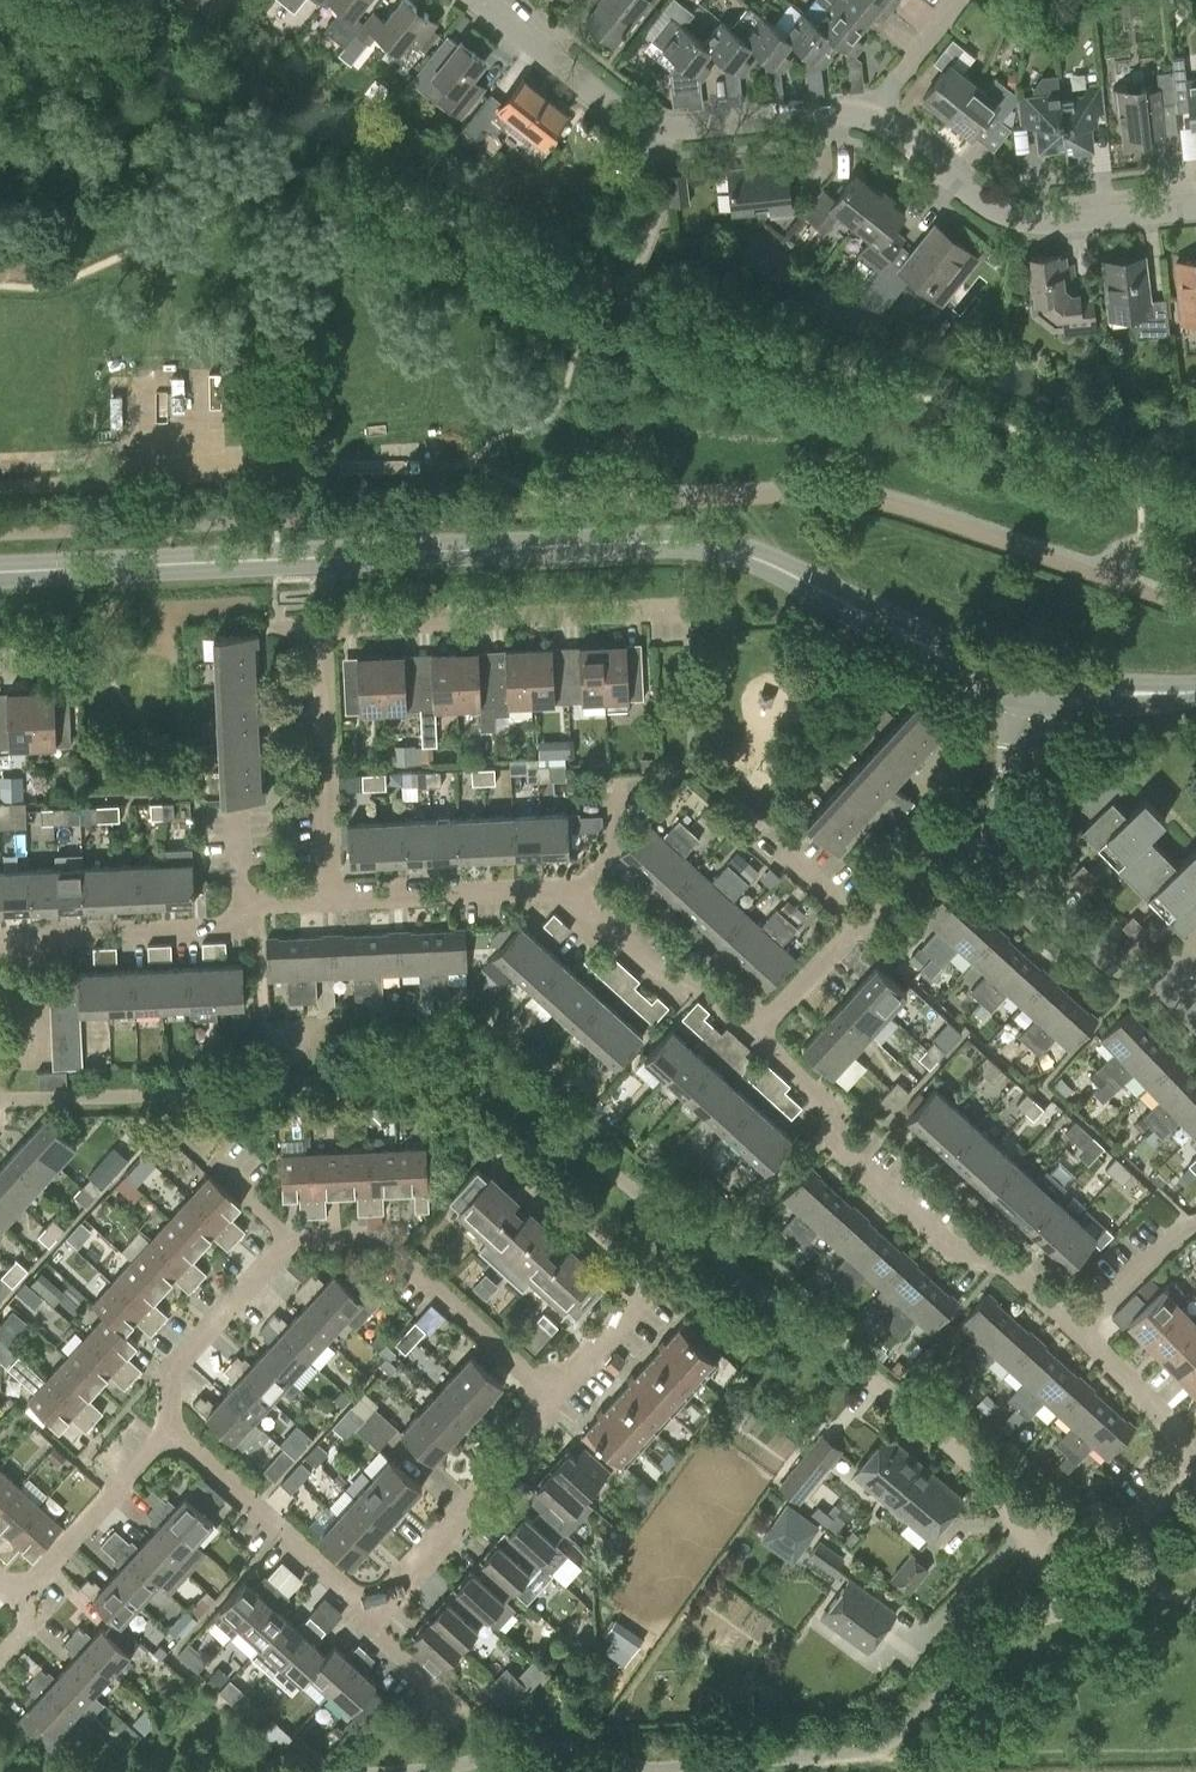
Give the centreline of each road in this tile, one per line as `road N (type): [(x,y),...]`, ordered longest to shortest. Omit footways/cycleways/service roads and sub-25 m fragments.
road 1 (residential): [(170,1444),(175,1364),(273,1254),(386,1252),(546,1404),(386,1601),(356,1604),(184,1444)]
road 2 (tertiary): [(0,573),(685,542),(753,557),(987,677),(1028,686)]
road 3 (residential): [(327,898),(570,894),(662,976),(694,979),(753,1032)]
road 4 (residential): [(1076,1328),(1002,1260),(950,1248),(829,1135),(832,1106),(753,1032)]
road 5 (residential): [(865,117),(651,127),(480,0)]
road 6 (residential): [(684,614),(320,630)]
road 7 (residential): [(1195,207),(1029,221),(999,212),(865,117)]
road 8 (residential): [(0,941),(219,930),(259,901),(327,898)]
road 9 (residential): [(753,1032),(923,847),(993,854)]
road 10 (residential): [(320,630),(322,736),(330,746),(327,898)]
road 11 (residential): [(993,854),(1108,965),(1155,976),(1195,1021)]
road 12 (residential): [(170,1444),(153,1445),(24,1591)]
road 13 (residential): [(1195,1451),(1076,1328)]
road 14 (tertiary): [(1028,686),(1195,693)]
road 15 (residential): [(1076,1328),(1178,1227),(1195,1220)]
road 16 (residential): [(865,117),(955,0)]
road 17 (residential): [(1000,822),(1028,686)]

